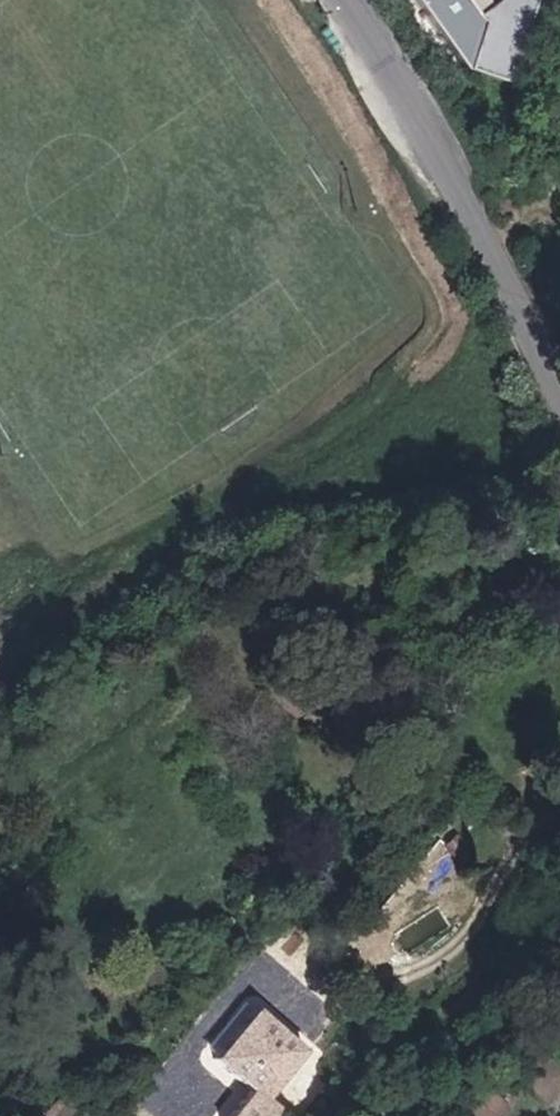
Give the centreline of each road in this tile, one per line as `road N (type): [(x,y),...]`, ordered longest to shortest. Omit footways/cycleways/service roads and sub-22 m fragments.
road 1 (track): [(559,576),(472,555),(373,559),(324,574),(177,650),(0,804)]
road 2 (tertiary): [(349,0),(444,149),(559,383)]

